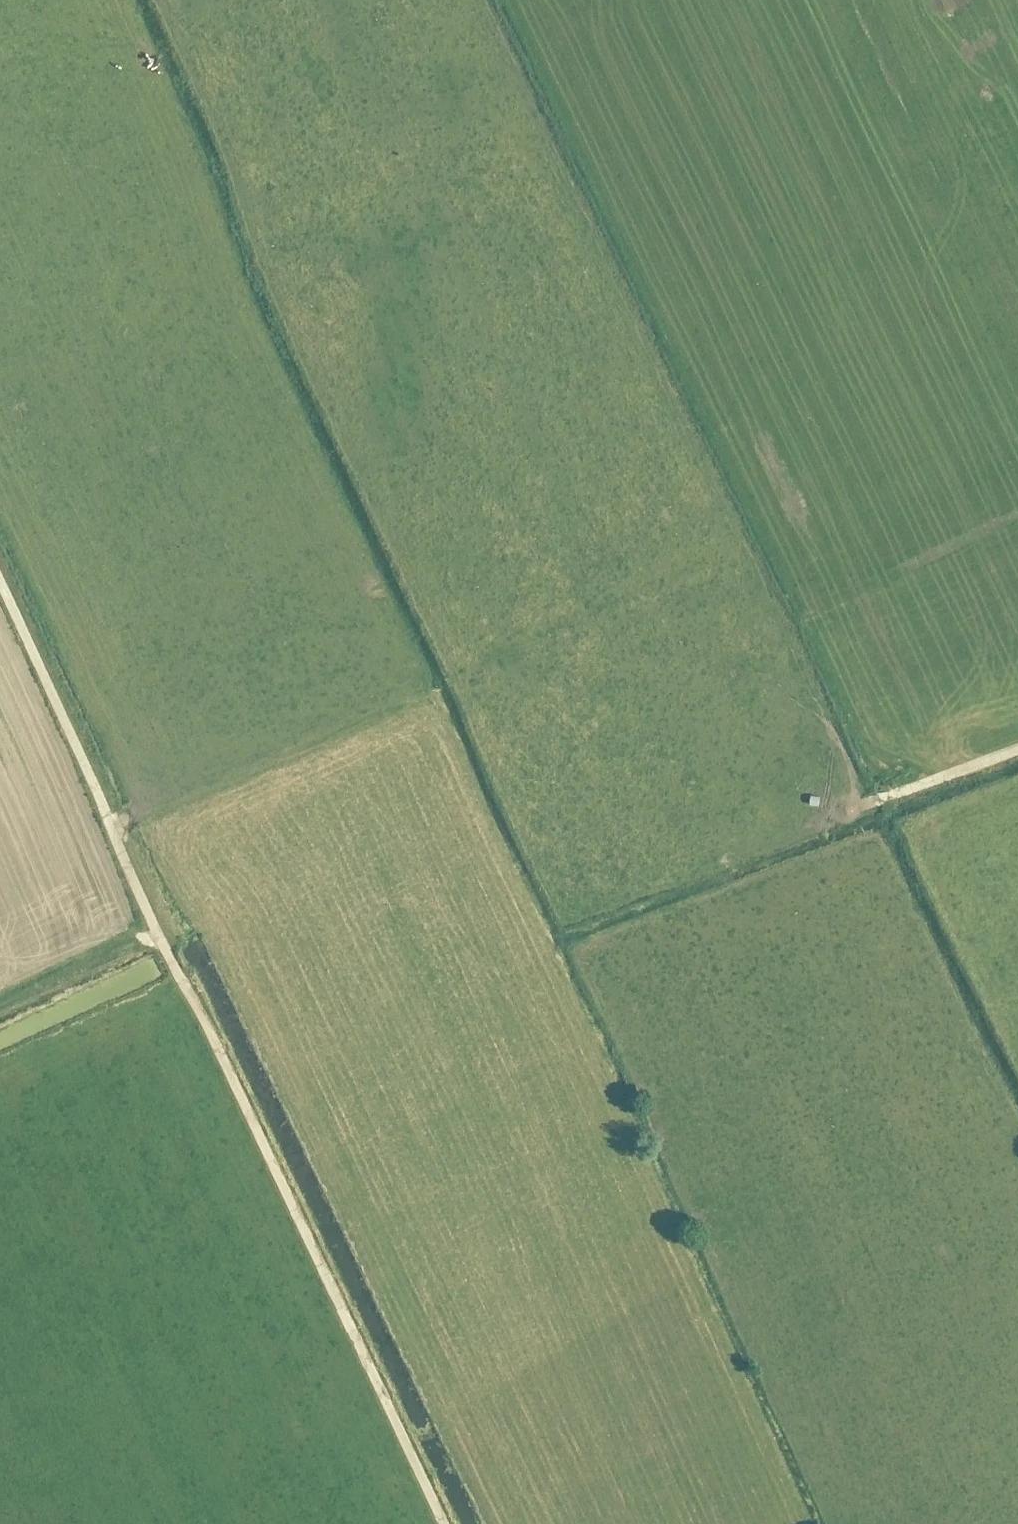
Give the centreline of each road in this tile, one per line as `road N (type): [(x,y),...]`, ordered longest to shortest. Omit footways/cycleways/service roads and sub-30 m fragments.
road 1 (track): [(0,588),(444,1523)]

